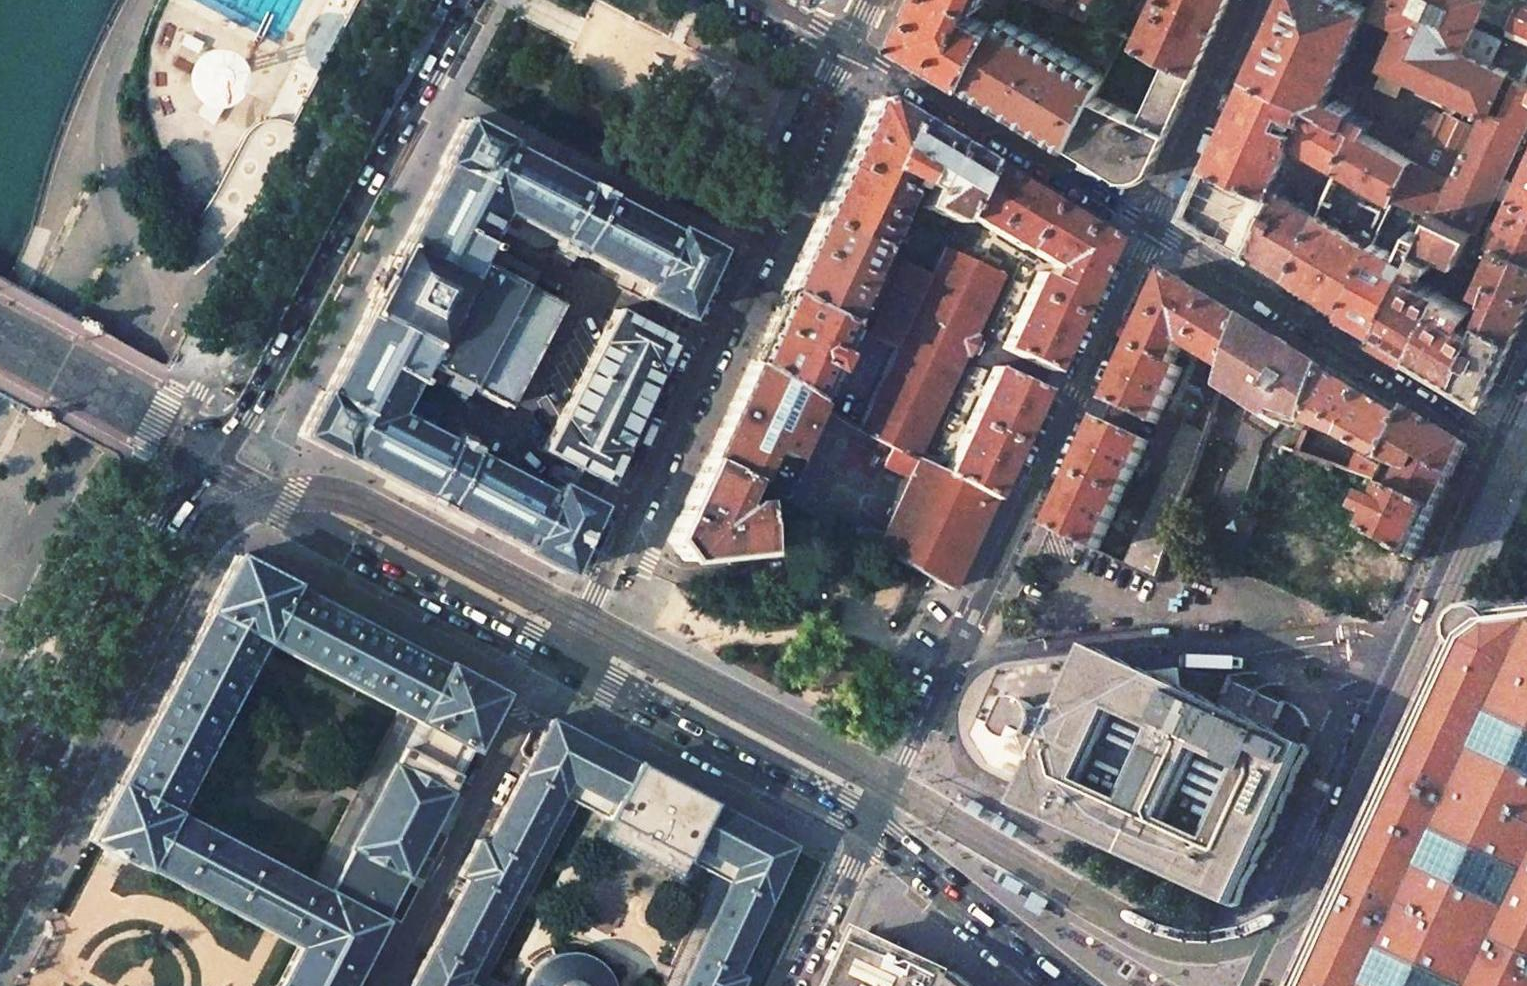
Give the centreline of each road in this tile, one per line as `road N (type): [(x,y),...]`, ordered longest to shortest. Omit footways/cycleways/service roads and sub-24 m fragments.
road 1 (residential): [(559,654),(847,39)]
road 2 (residential): [(873,825),(1149,224)]
road 3 (tertiary): [(1501,439),(1246,985)]
road 4 (primary): [(472,0),(433,77),(386,140),(259,396),(203,454)]
road 5 (primary): [(203,454),(0,853)]
road 6 (residential): [(1149,224),(1501,439)]
road 7 (primary): [(559,654),(289,515),(203,454)]
road 8 (primary): [(873,825),(559,654)]
road 9 (residential): [(847,39),(1149,224)]
road 10 (primary): [(1066,985),(873,825)]
road 11 (residential): [(1149,224),(1254,0)]
road 12 (primary): [(203,454),(0,337)]
road 13 (residential): [(800,985),(873,825)]

